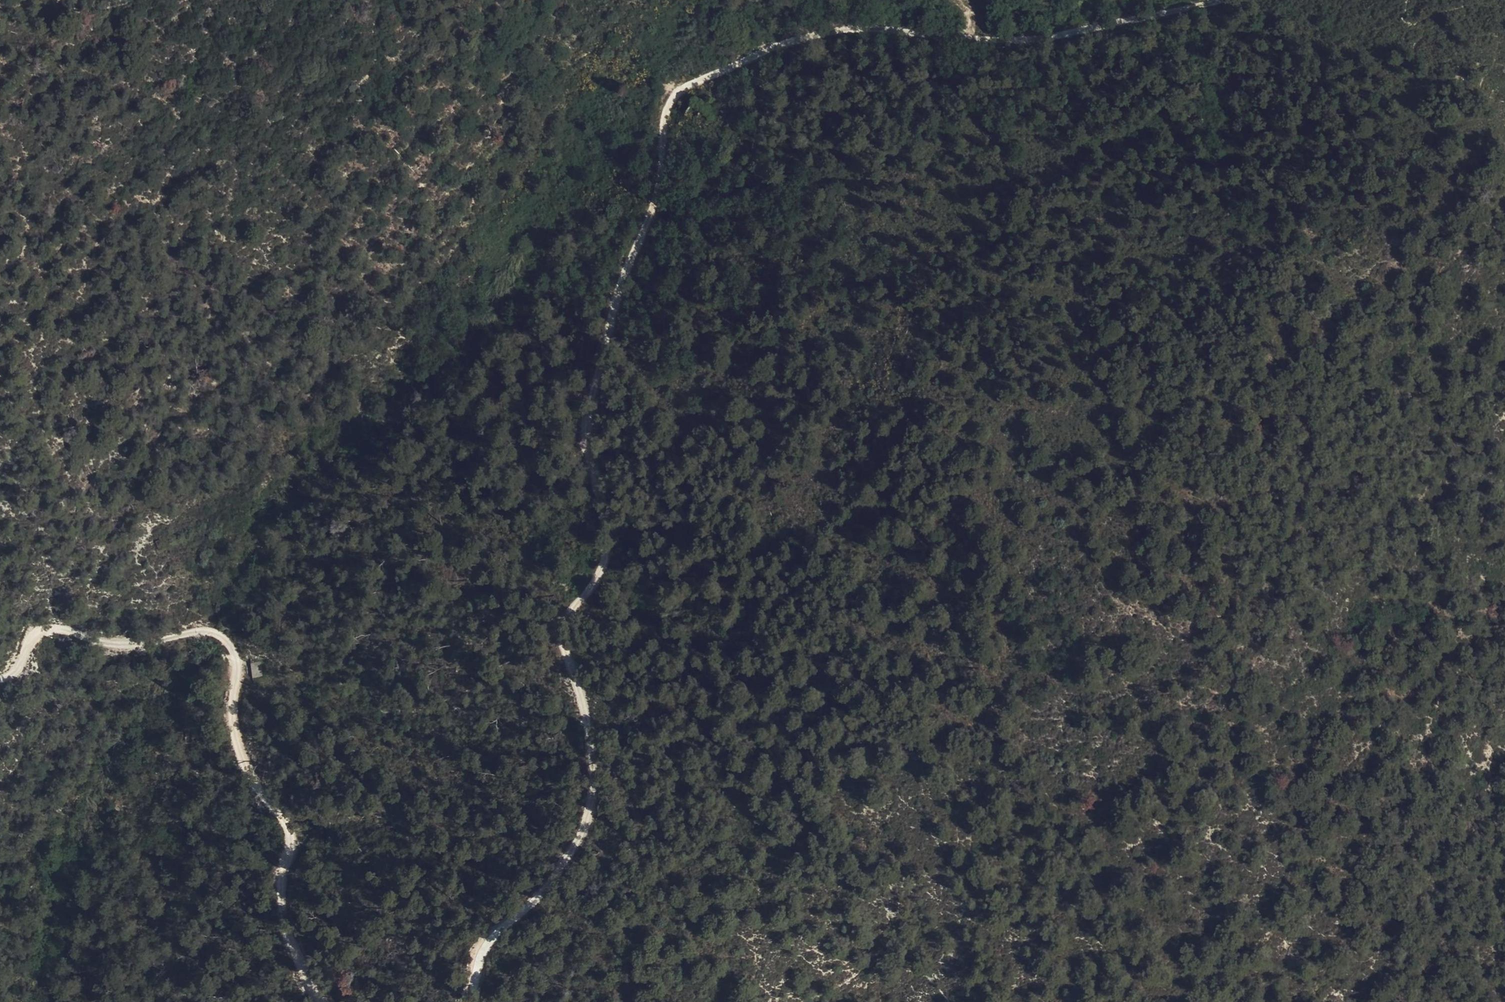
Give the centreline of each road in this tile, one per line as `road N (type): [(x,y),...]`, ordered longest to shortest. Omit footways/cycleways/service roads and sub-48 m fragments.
road 1 (track): [(472,1001),(484,947),(576,844),(589,796),(582,706),(564,652),(565,622),(602,570),(610,531),(586,439),(622,283),(657,196),(666,114),(678,94),(795,39),(848,27),(1017,43),(1219,0)]
road 2 (track): [(321,1001),(294,952),(281,901),(290,849),(282,819),(251,778),(236,718),(235,653),(223,637),(208,630),(124,644),(47,630),(31,637),(21,668),(0,681)]

